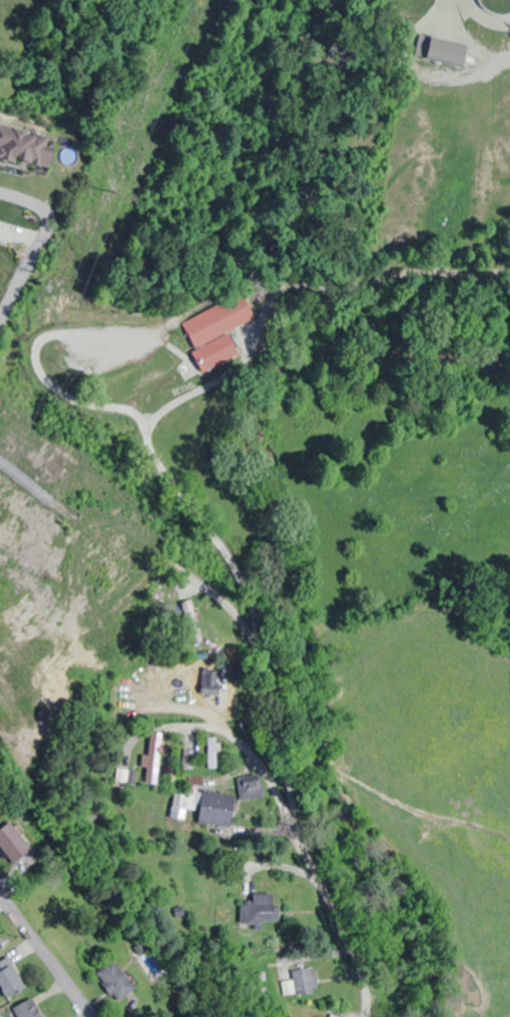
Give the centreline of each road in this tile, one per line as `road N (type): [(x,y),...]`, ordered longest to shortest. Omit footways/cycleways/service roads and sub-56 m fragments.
road 1 (residential): [(364,1016),(358,966),(263,771),(220,727),(197,726)]
road 2 (residential): [(0,314),(48,218),(34,201),(0,192)]
road 3 (residential): [(0,896),(89,1016)]

